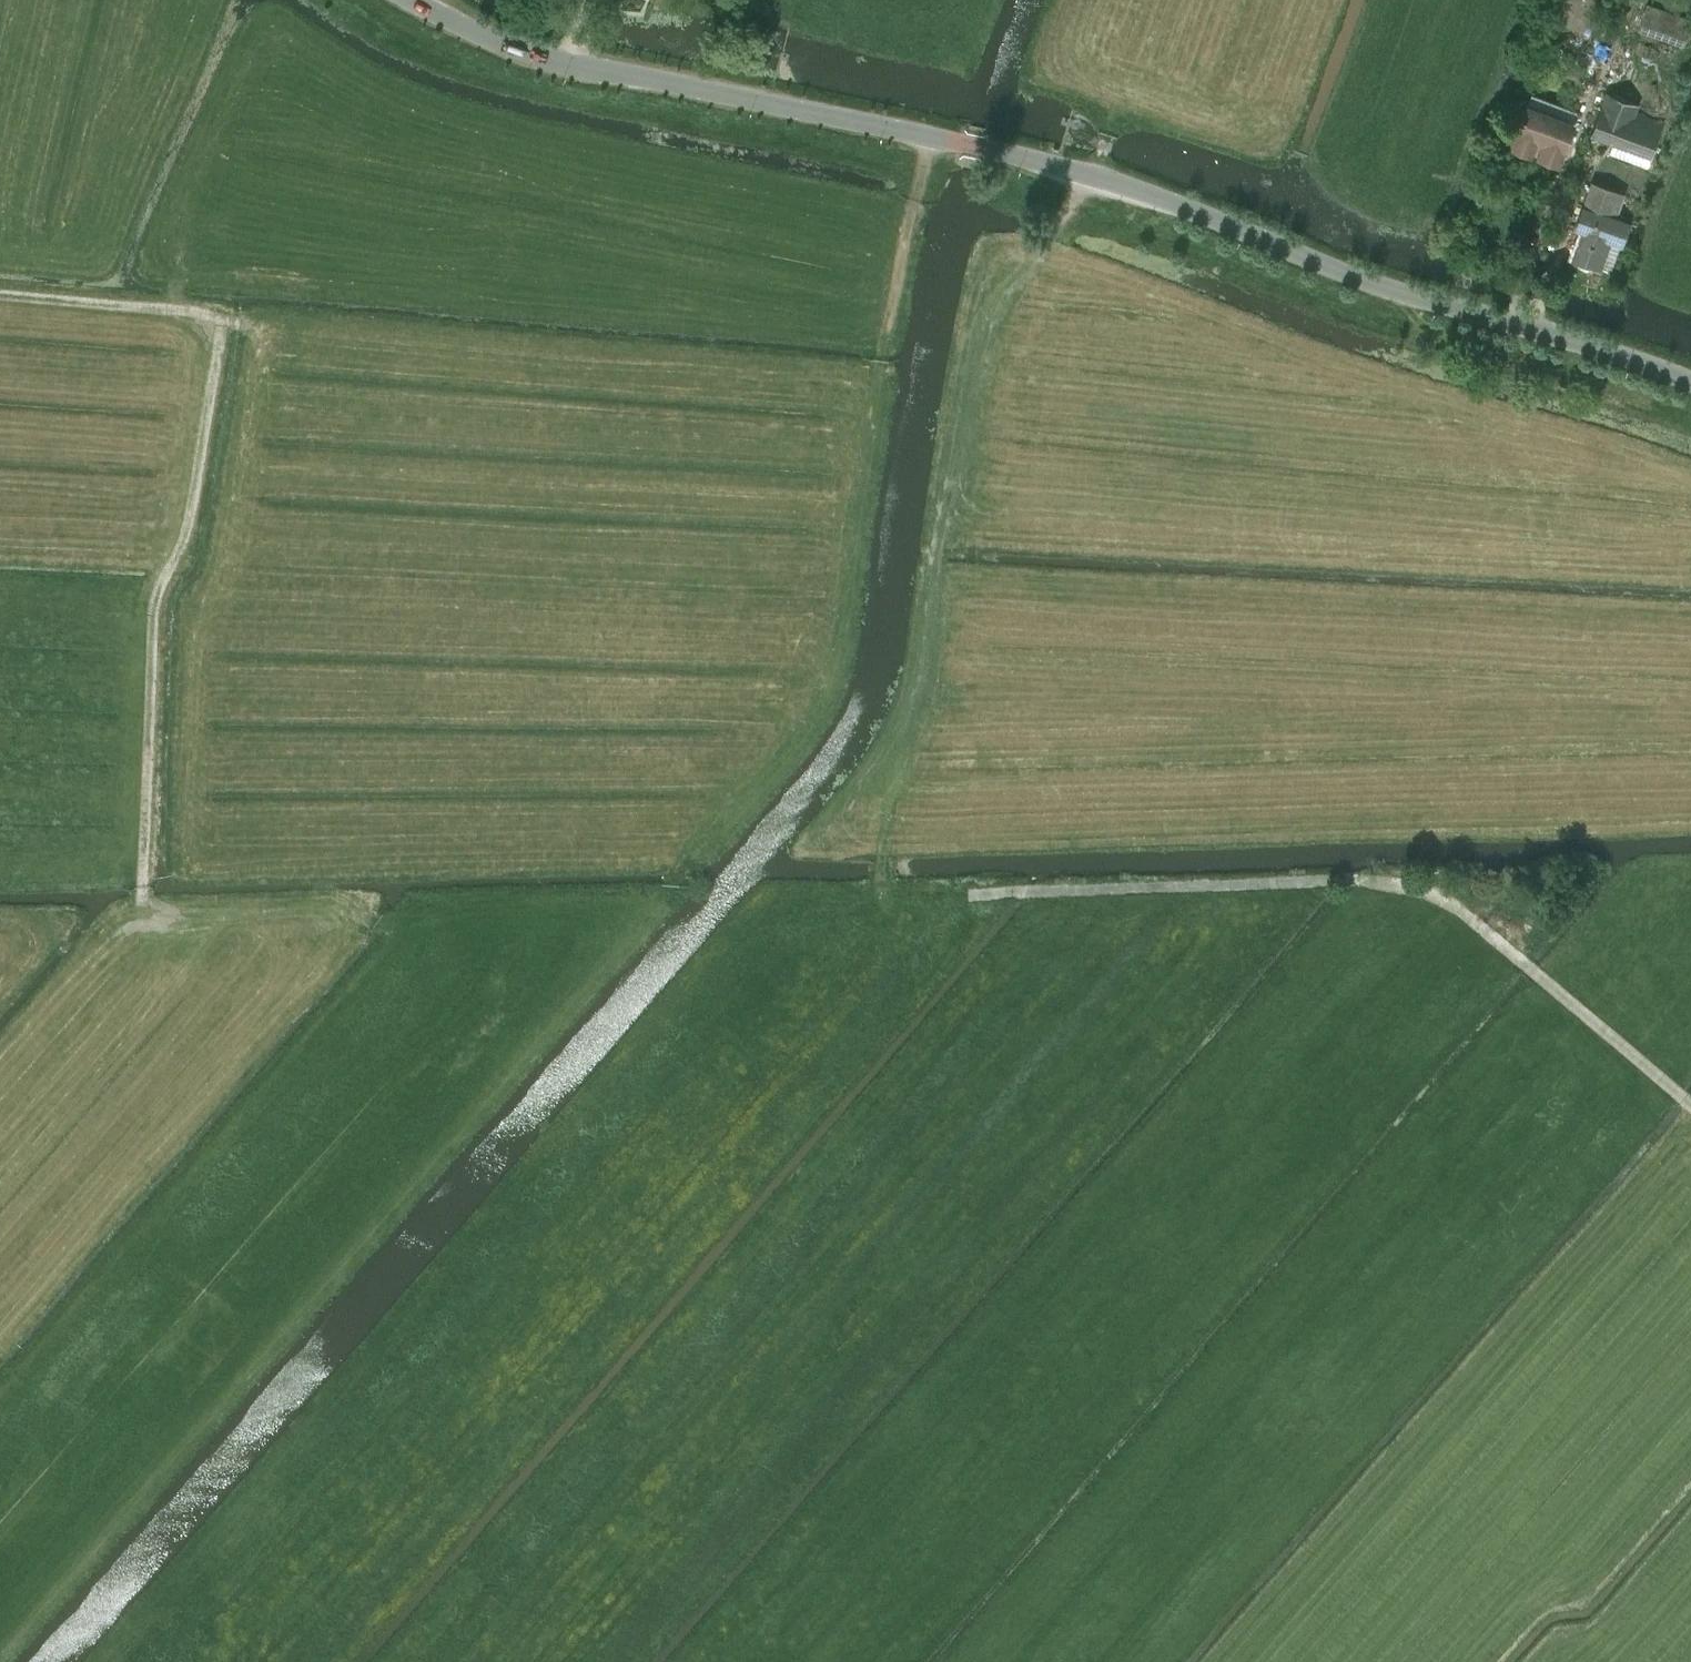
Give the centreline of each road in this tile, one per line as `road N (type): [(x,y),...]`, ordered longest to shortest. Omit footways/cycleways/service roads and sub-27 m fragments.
road 1 (unclassified): [(1690,366),(1432,299),(1114,181),(945,137),(539,53),(413,0)]
road 2 (track): [(1690,1082),(1483,906),(1438,877),(1387,867),(996,879)]

